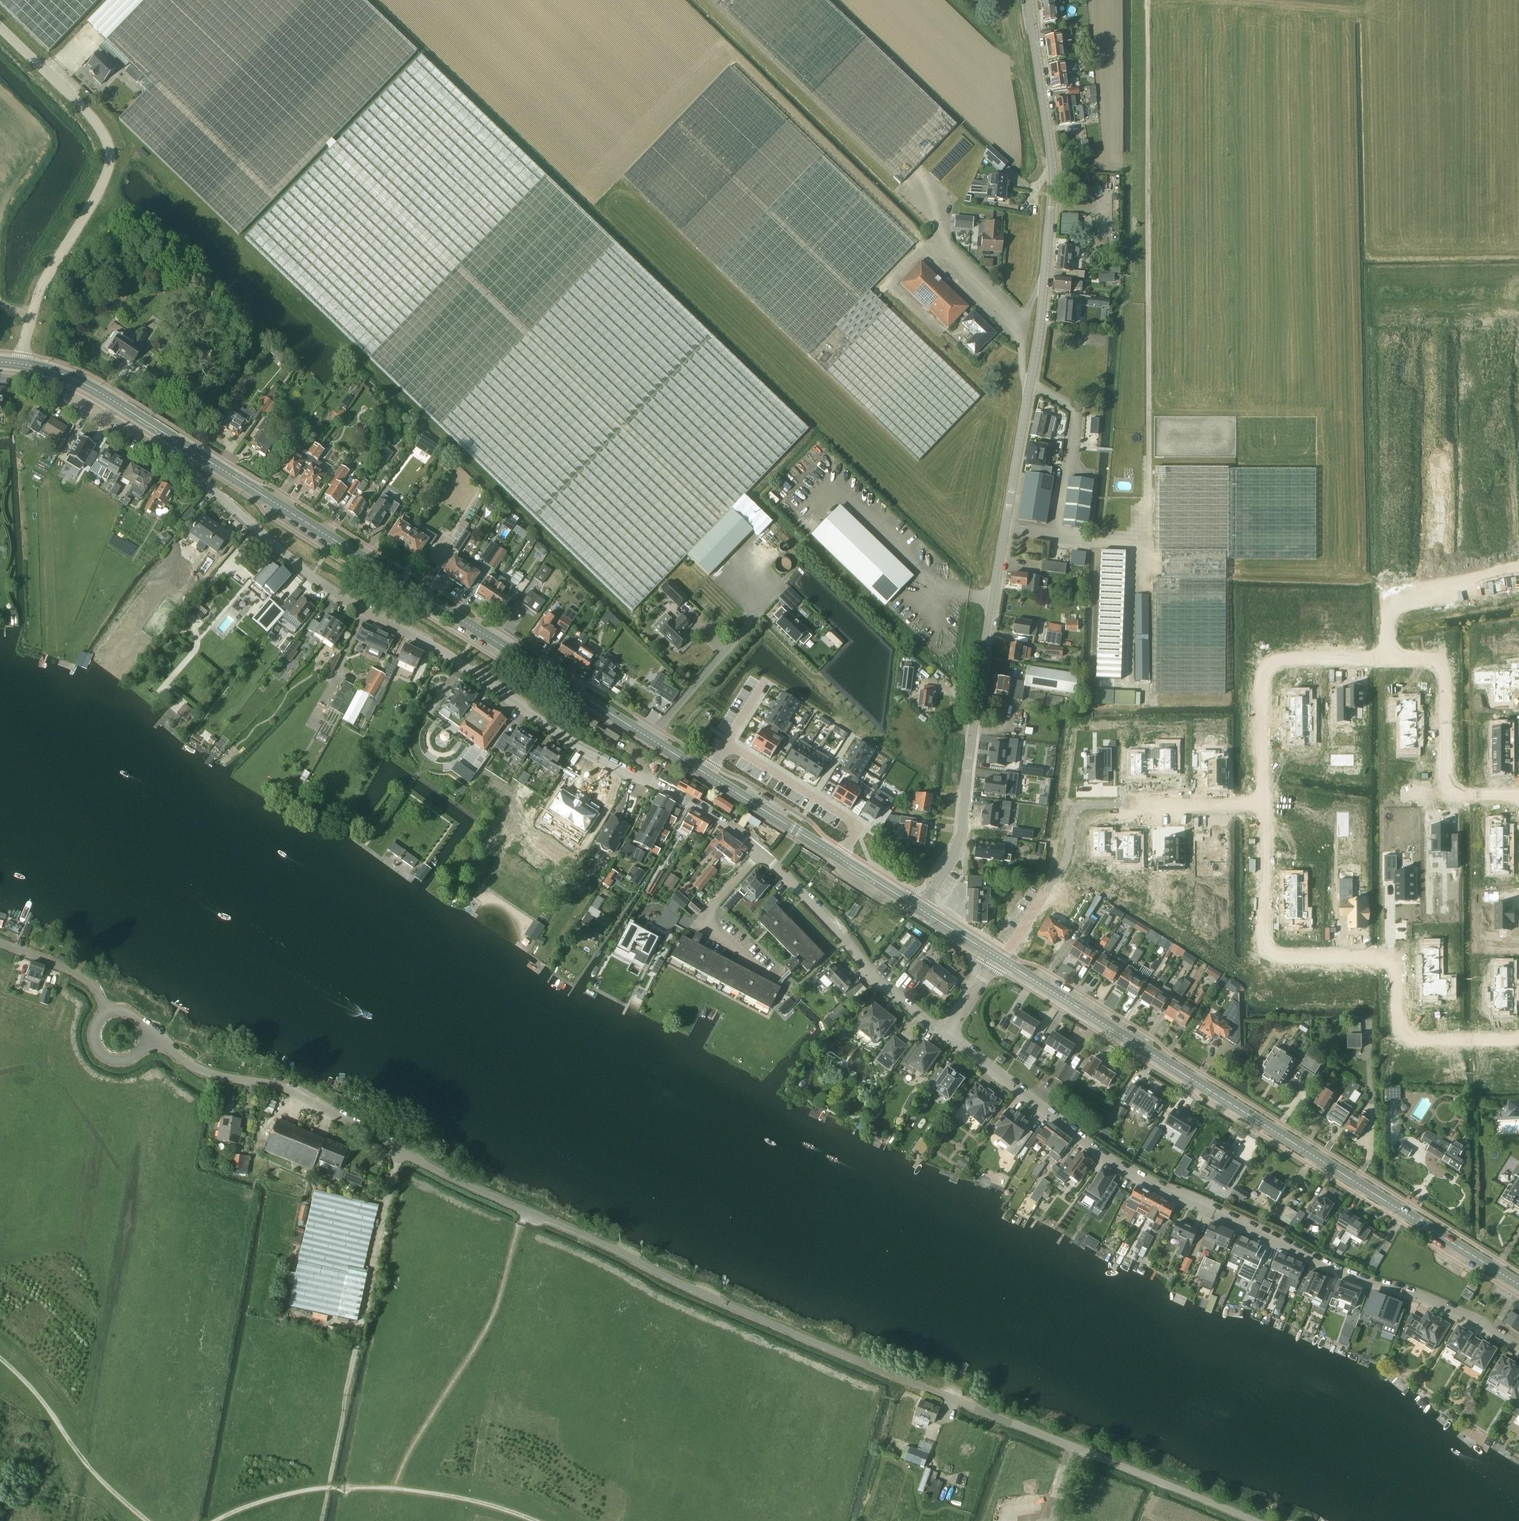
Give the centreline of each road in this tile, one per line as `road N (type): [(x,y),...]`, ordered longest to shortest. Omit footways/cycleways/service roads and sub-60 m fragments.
road 1 (unclassified): [(1253,1520),(681,1284),(466,1186),(294,1093),(195,1067),(154,1038)]
road 2 (unclassified): [(920,907),(962,836),(978,694),(1040,332),(1051,169),(1029,0)]
road 3 (tertiary): [(920,907),(180,444)]
road 4 (residential): [(760,853),(312,576),(180,460),(180,444)]
road 5 (residential): [(1518,1353),(1457,1312),(1335,1269),(1102,1156),(947,1035)]
road 6 (tertiary): [(1518,1284),(1006,961)]
road 7 (residential): [(1265,804),(1262,678),(1275,659),(1440,664),(1447,788),(1518,796)]
road 8 (track): [(1149,462),(1148,0)]
road 9 (residential): [(1518,1038),(1414,1040),(1396,1023),(1396,975),(1388,959),(1271,953),(1265,804)]
road 10 (residential): [(1006,961),(1063,865),(1075,804),(1265,804)]
road 11 (unclassified): [(79,103),(103,132),(110,168),(43,283),(20,364)]
road 12 (residential): [(947,1035),(876,978),(760,853)]
road 13 (residential): [(760,853),(702,922),(774,979)]
road 14 (tertiary): [(180,444),(89,387),(20,364)]
road 15 (unclassified): [(108,1009),(86,981),(0,942)]

